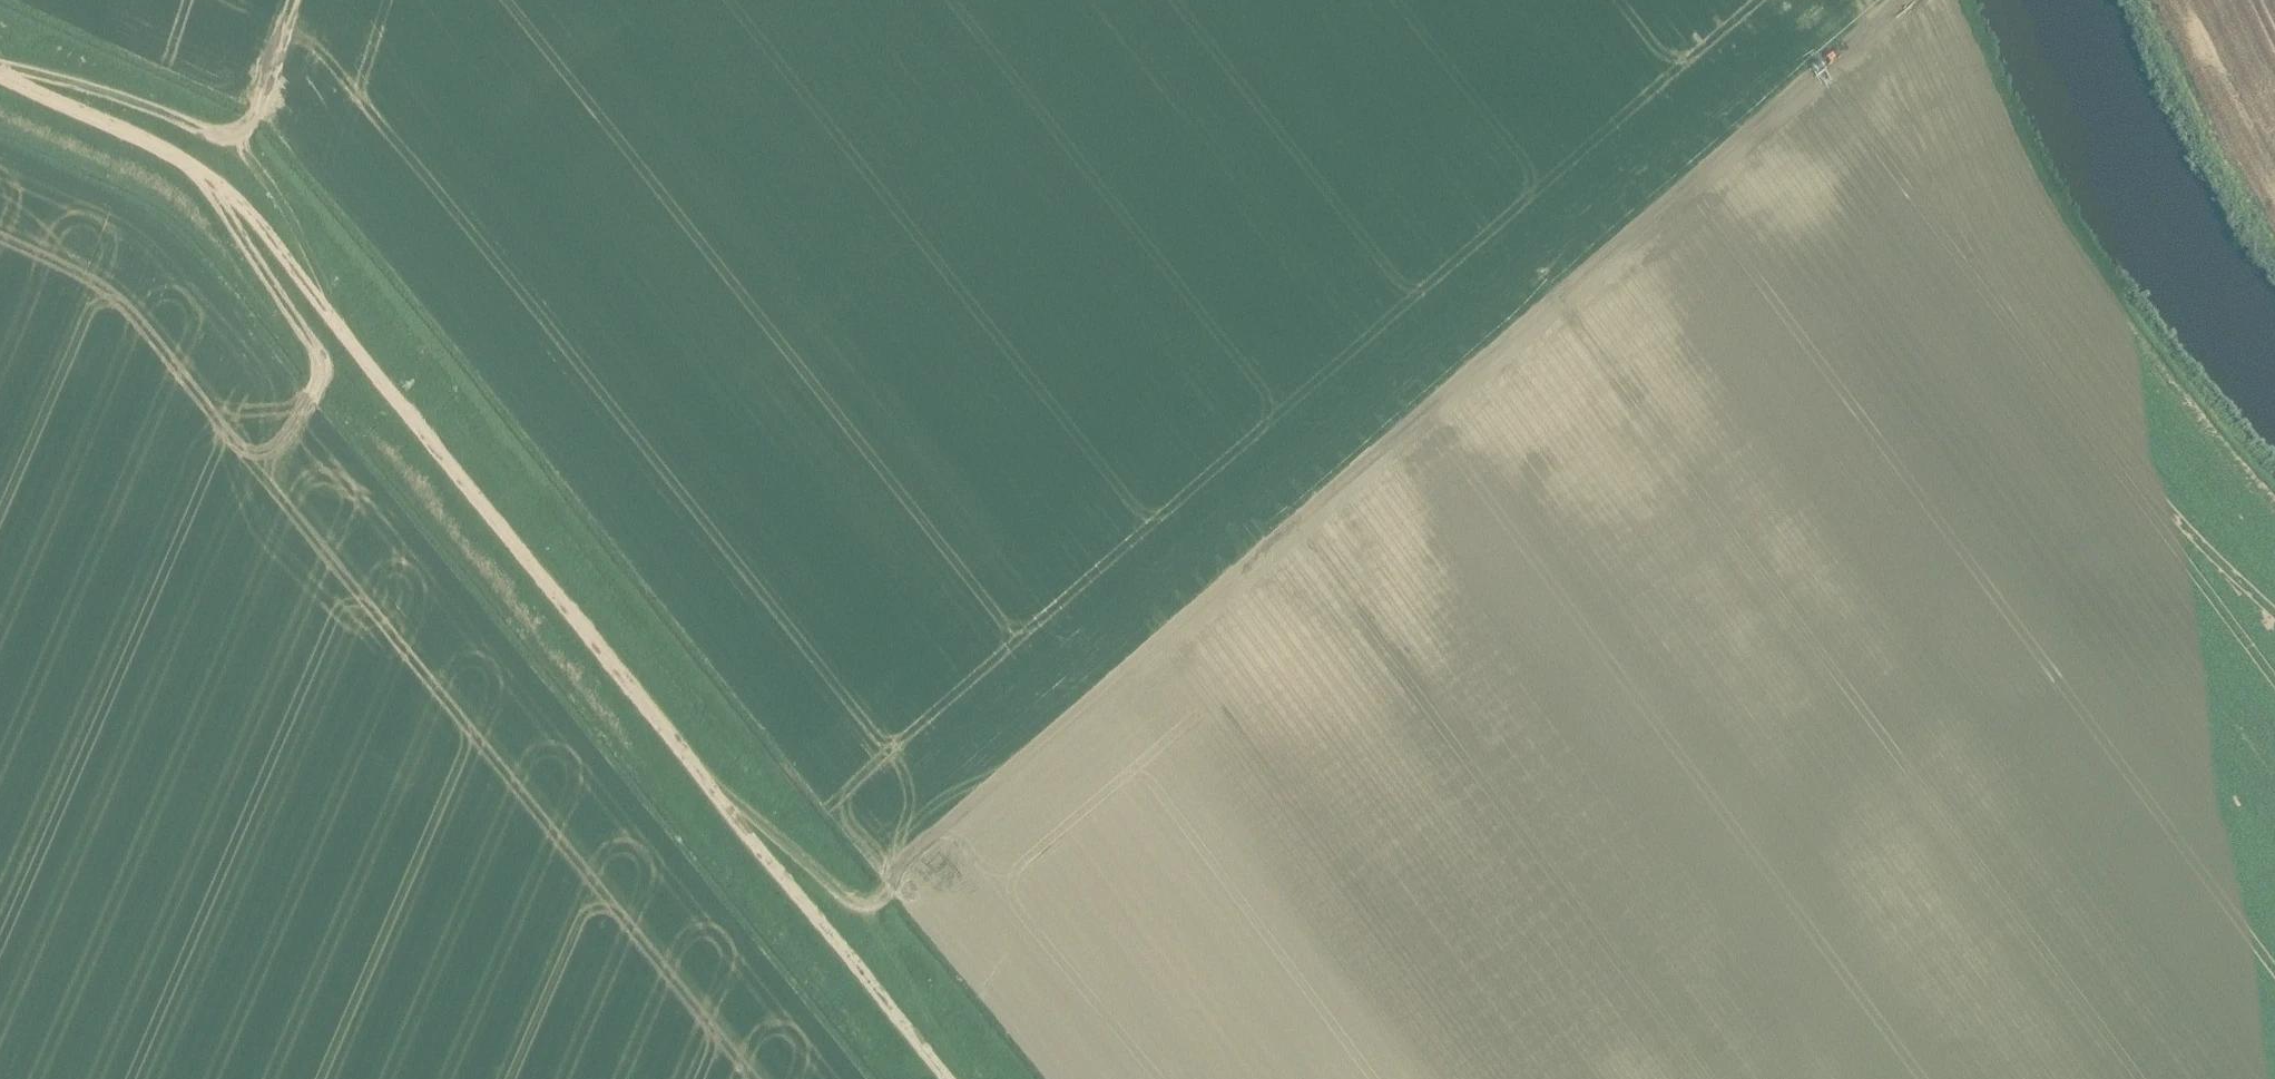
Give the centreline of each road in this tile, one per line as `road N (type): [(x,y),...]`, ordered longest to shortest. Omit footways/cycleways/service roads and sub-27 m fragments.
road 1 (track): [(954,1078),(254,217),(0,81)]

